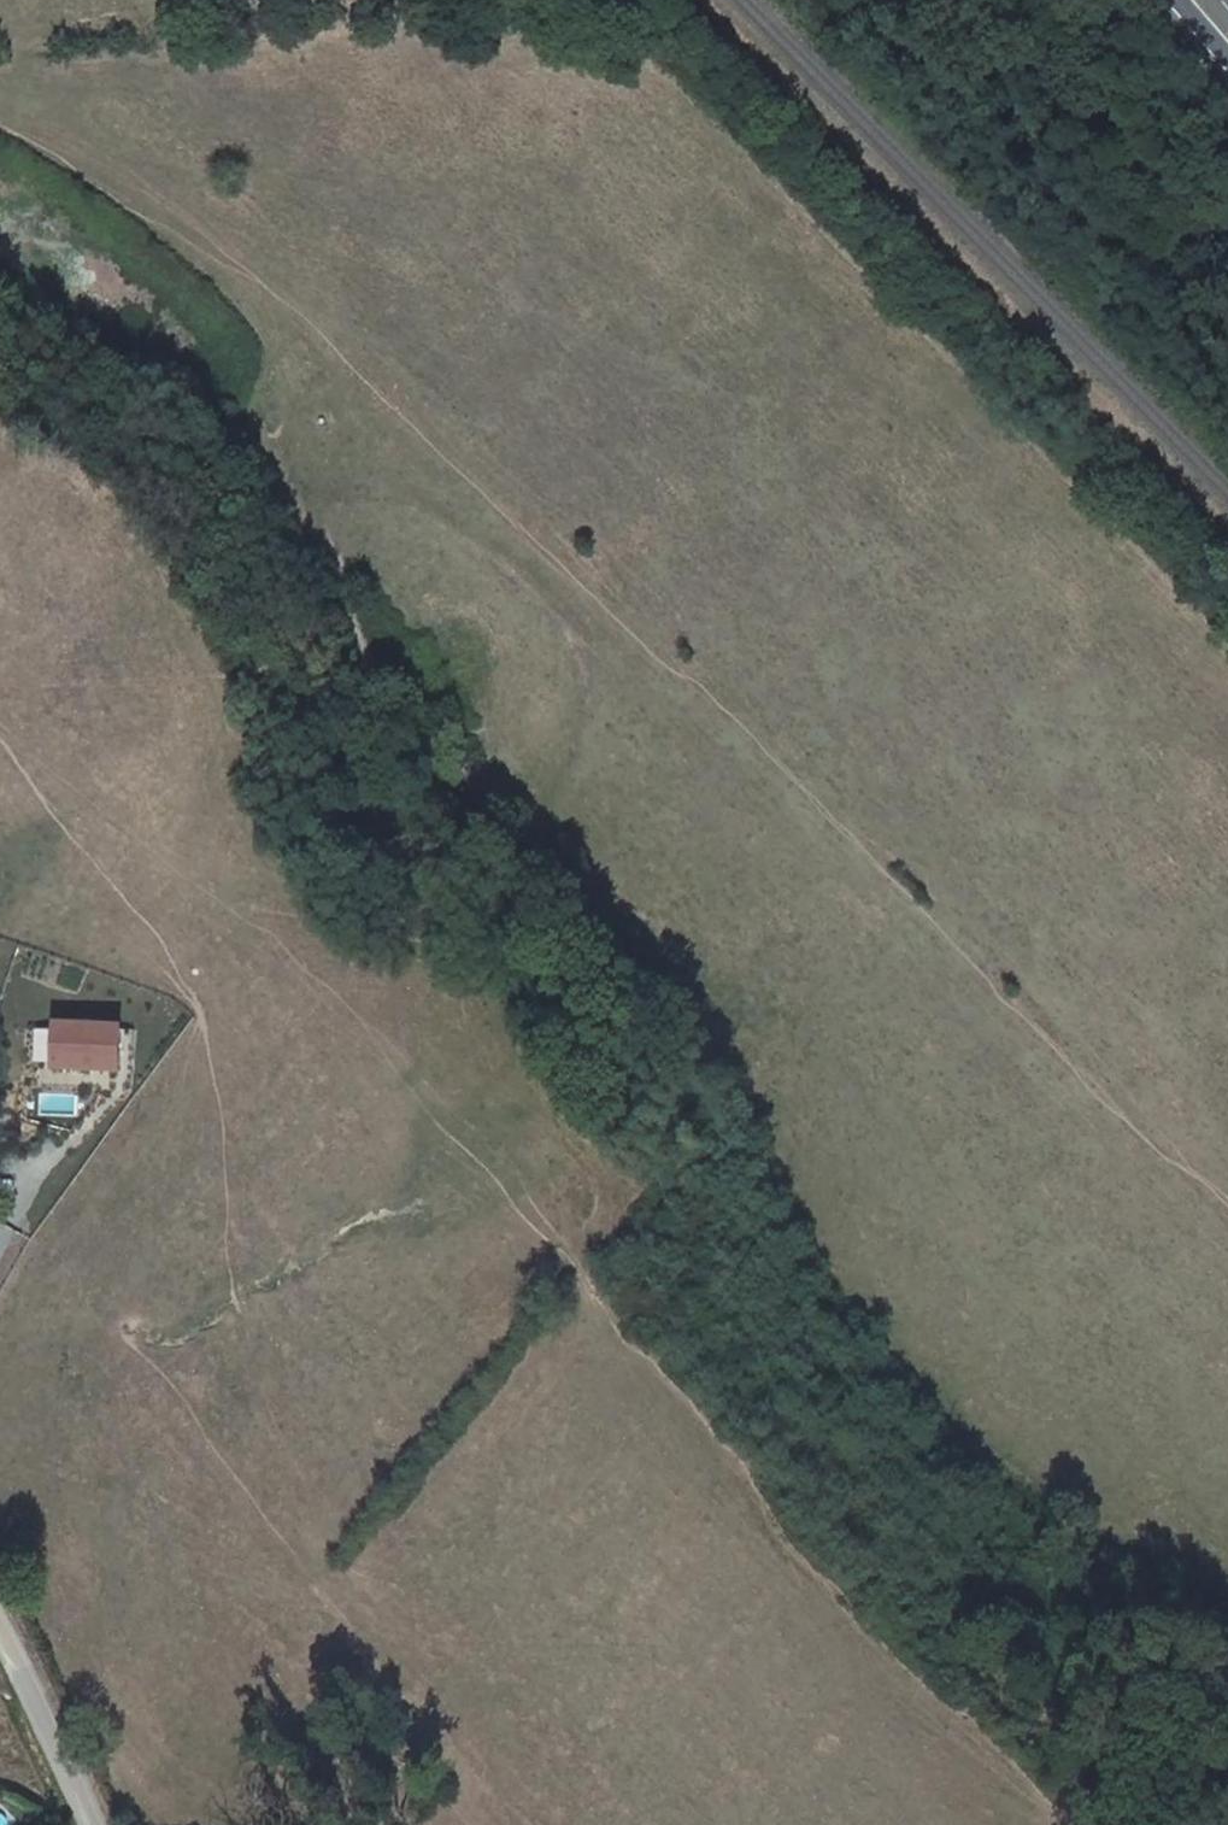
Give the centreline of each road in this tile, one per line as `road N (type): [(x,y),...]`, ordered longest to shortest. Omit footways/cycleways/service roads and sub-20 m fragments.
road 1 (unclassified): [(95,1824),(0,1629)]

